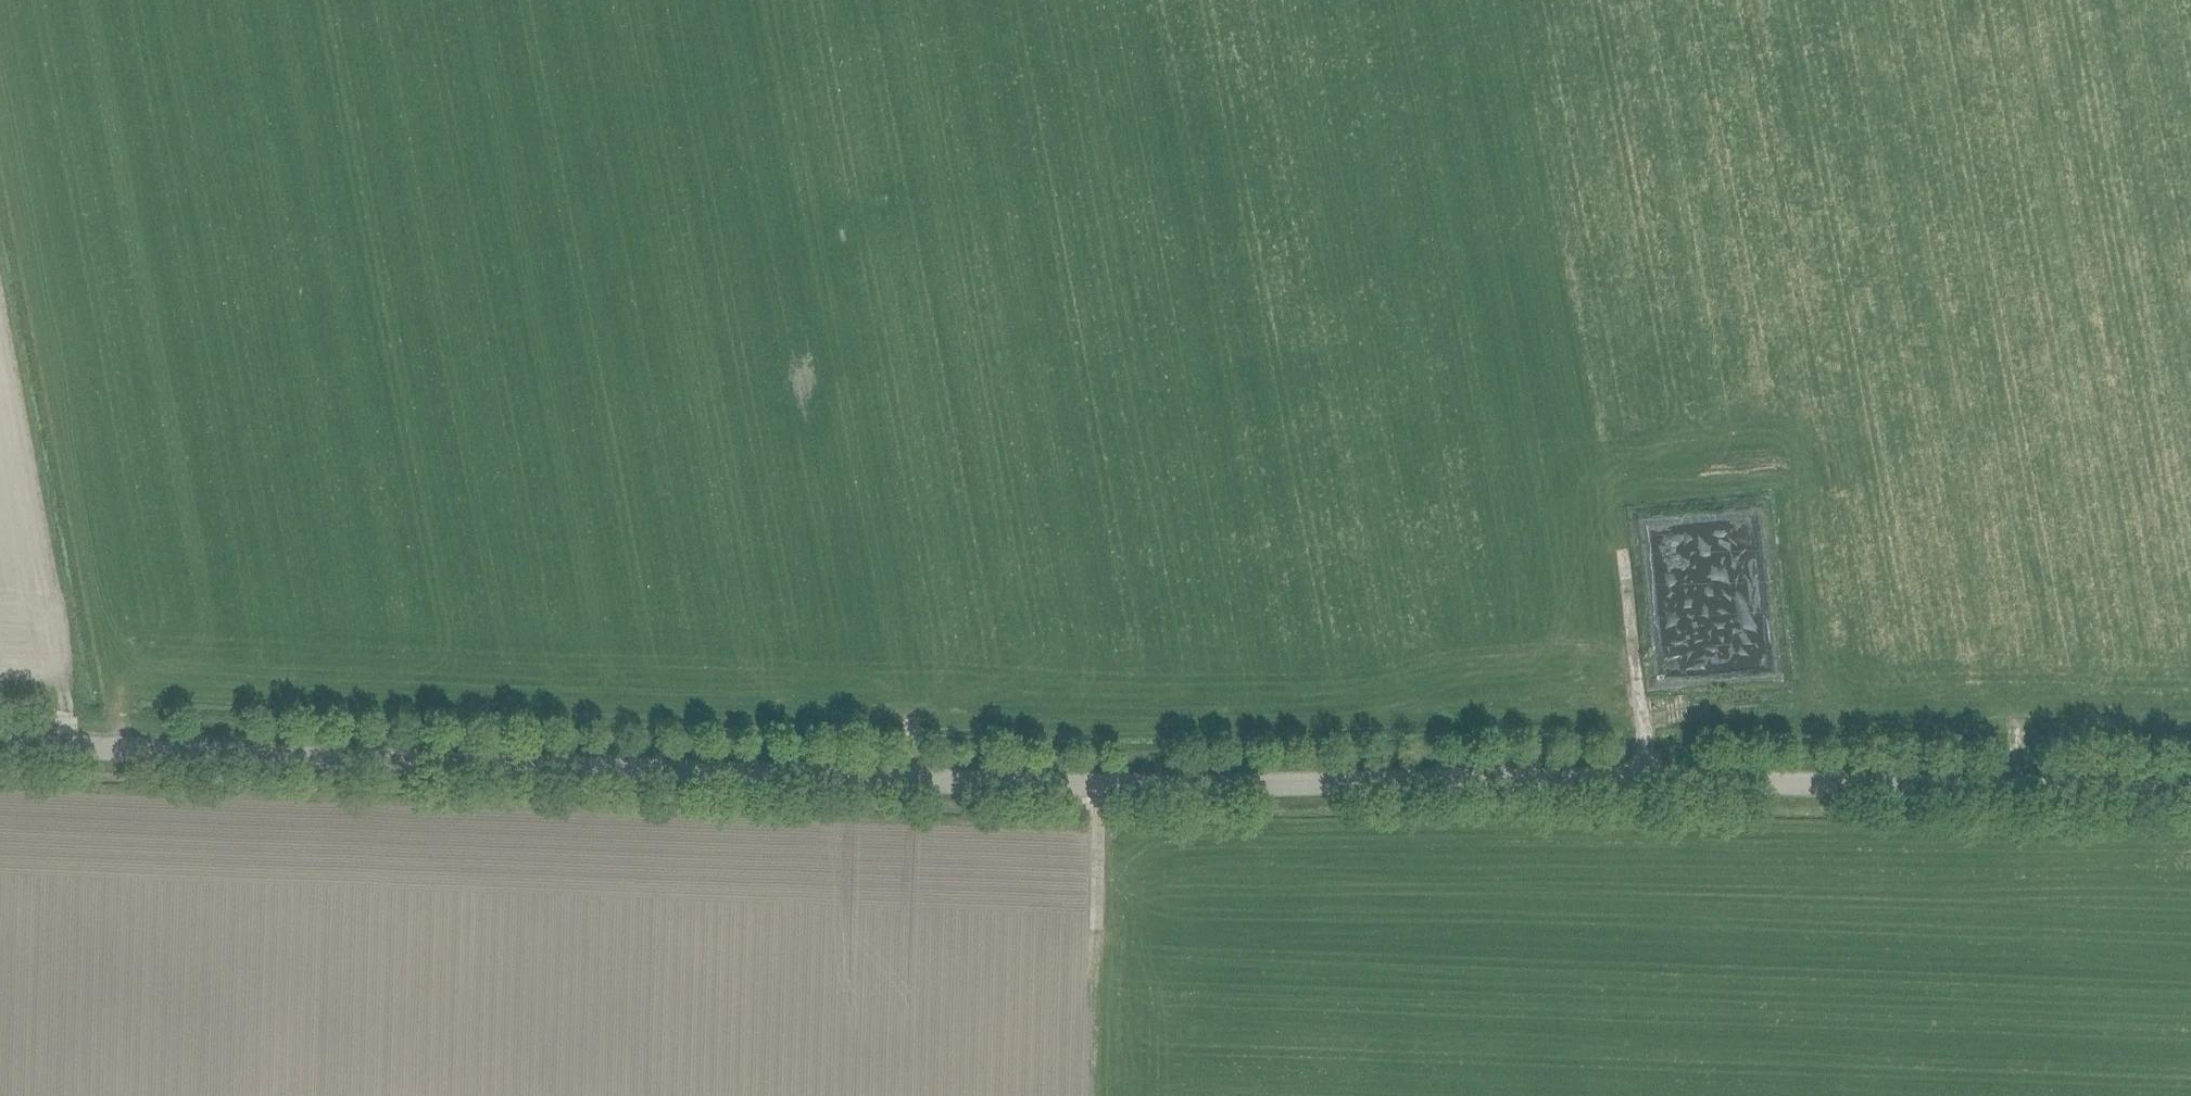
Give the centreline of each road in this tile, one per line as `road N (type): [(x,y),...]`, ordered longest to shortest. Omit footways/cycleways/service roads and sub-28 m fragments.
road 1 (tertiary): [(2190,786),(736,766),(0,736)]

